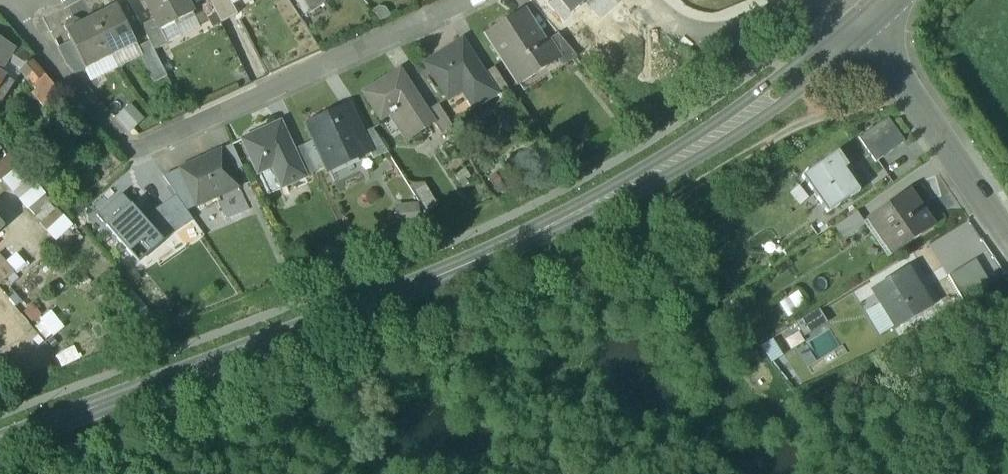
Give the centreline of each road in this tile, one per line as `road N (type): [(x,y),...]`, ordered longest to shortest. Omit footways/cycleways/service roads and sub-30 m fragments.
road 1 (tertiary): [(0,444),(379,302),(597,207),(663,173),(872,19)]
road 2 (residential): [(21,22),(130,159),(475,0)]
road 3 (residential): [(872,19),(1007,225)]

